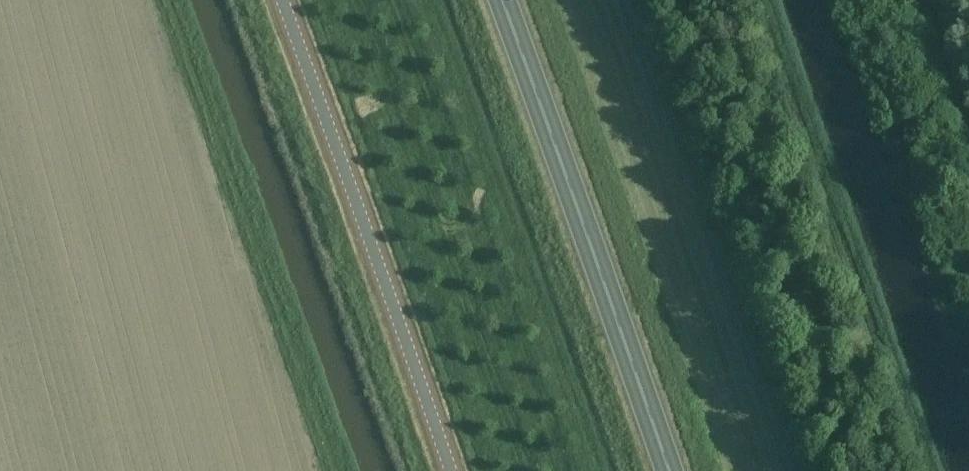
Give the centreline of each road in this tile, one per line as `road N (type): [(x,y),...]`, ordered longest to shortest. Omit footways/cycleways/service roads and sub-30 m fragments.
road 1 (unclassified): [(445,470),(277,0)]
road 2 (trunk): [(663,470),(502,0)]

